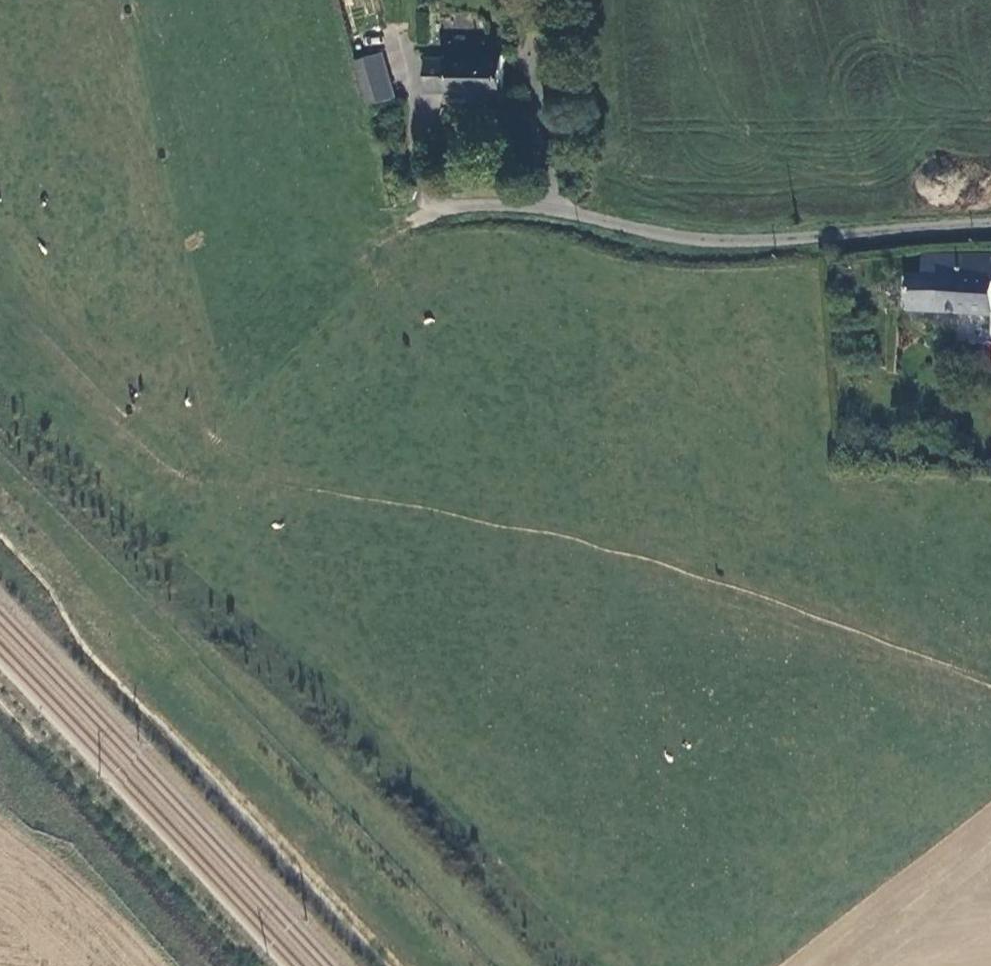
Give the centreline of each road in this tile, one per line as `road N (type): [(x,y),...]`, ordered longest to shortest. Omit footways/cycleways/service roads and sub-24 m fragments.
road 1 (track): [(0,472),(113,588),(150,682),(423,965)]
road 2 (unclassified): [(454,209),(575,215),(698,242),(990,226)]
road 3 (track): [(200,965),(0,743)]

